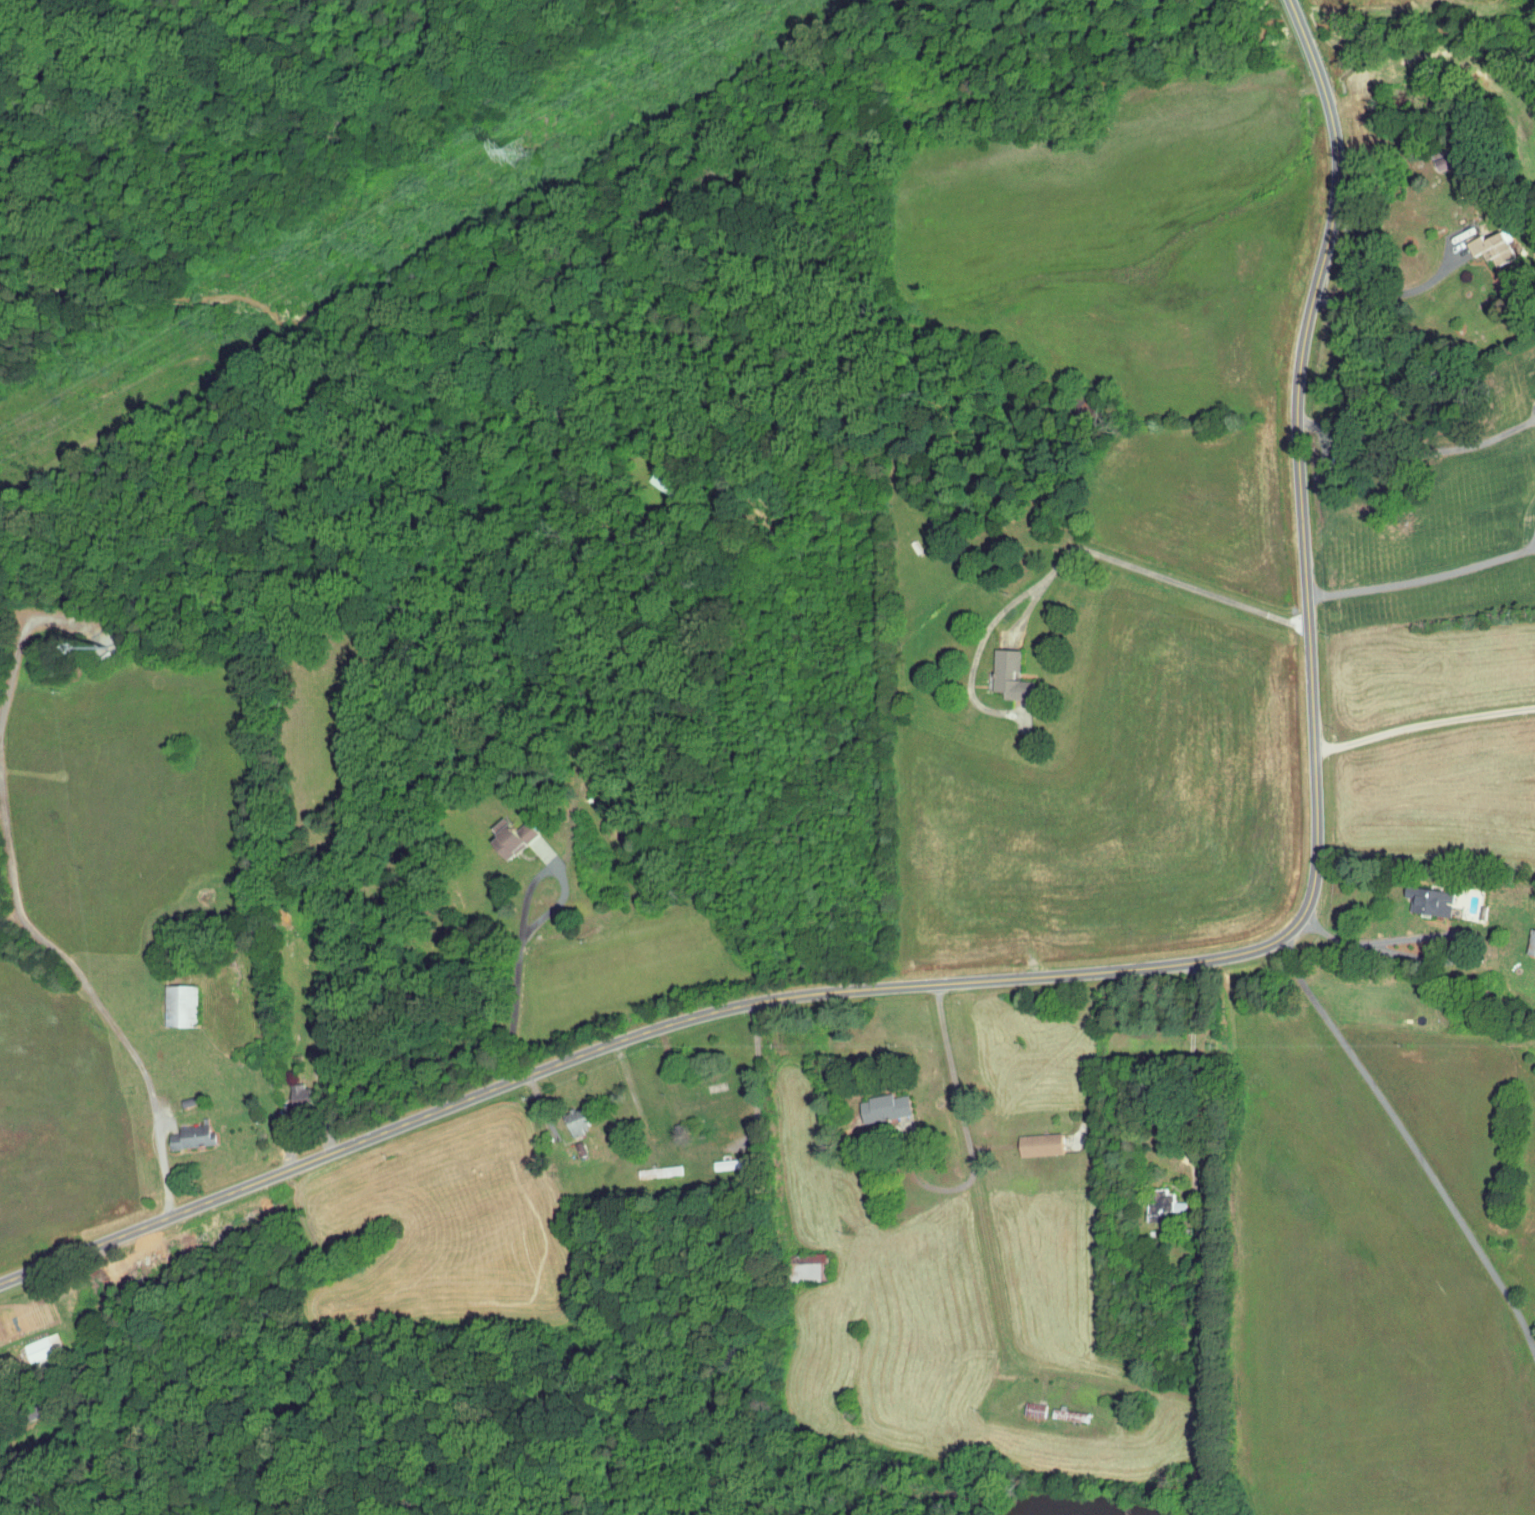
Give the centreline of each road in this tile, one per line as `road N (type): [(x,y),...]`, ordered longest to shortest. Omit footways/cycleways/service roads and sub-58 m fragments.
road 1 (tertiary): [(0,1284),(700,1015),(823,990),(1217,961),(1291,929),(1305,903),(1315,817),(1299,373),(1339,181),(1322,80),(1291,0)]

